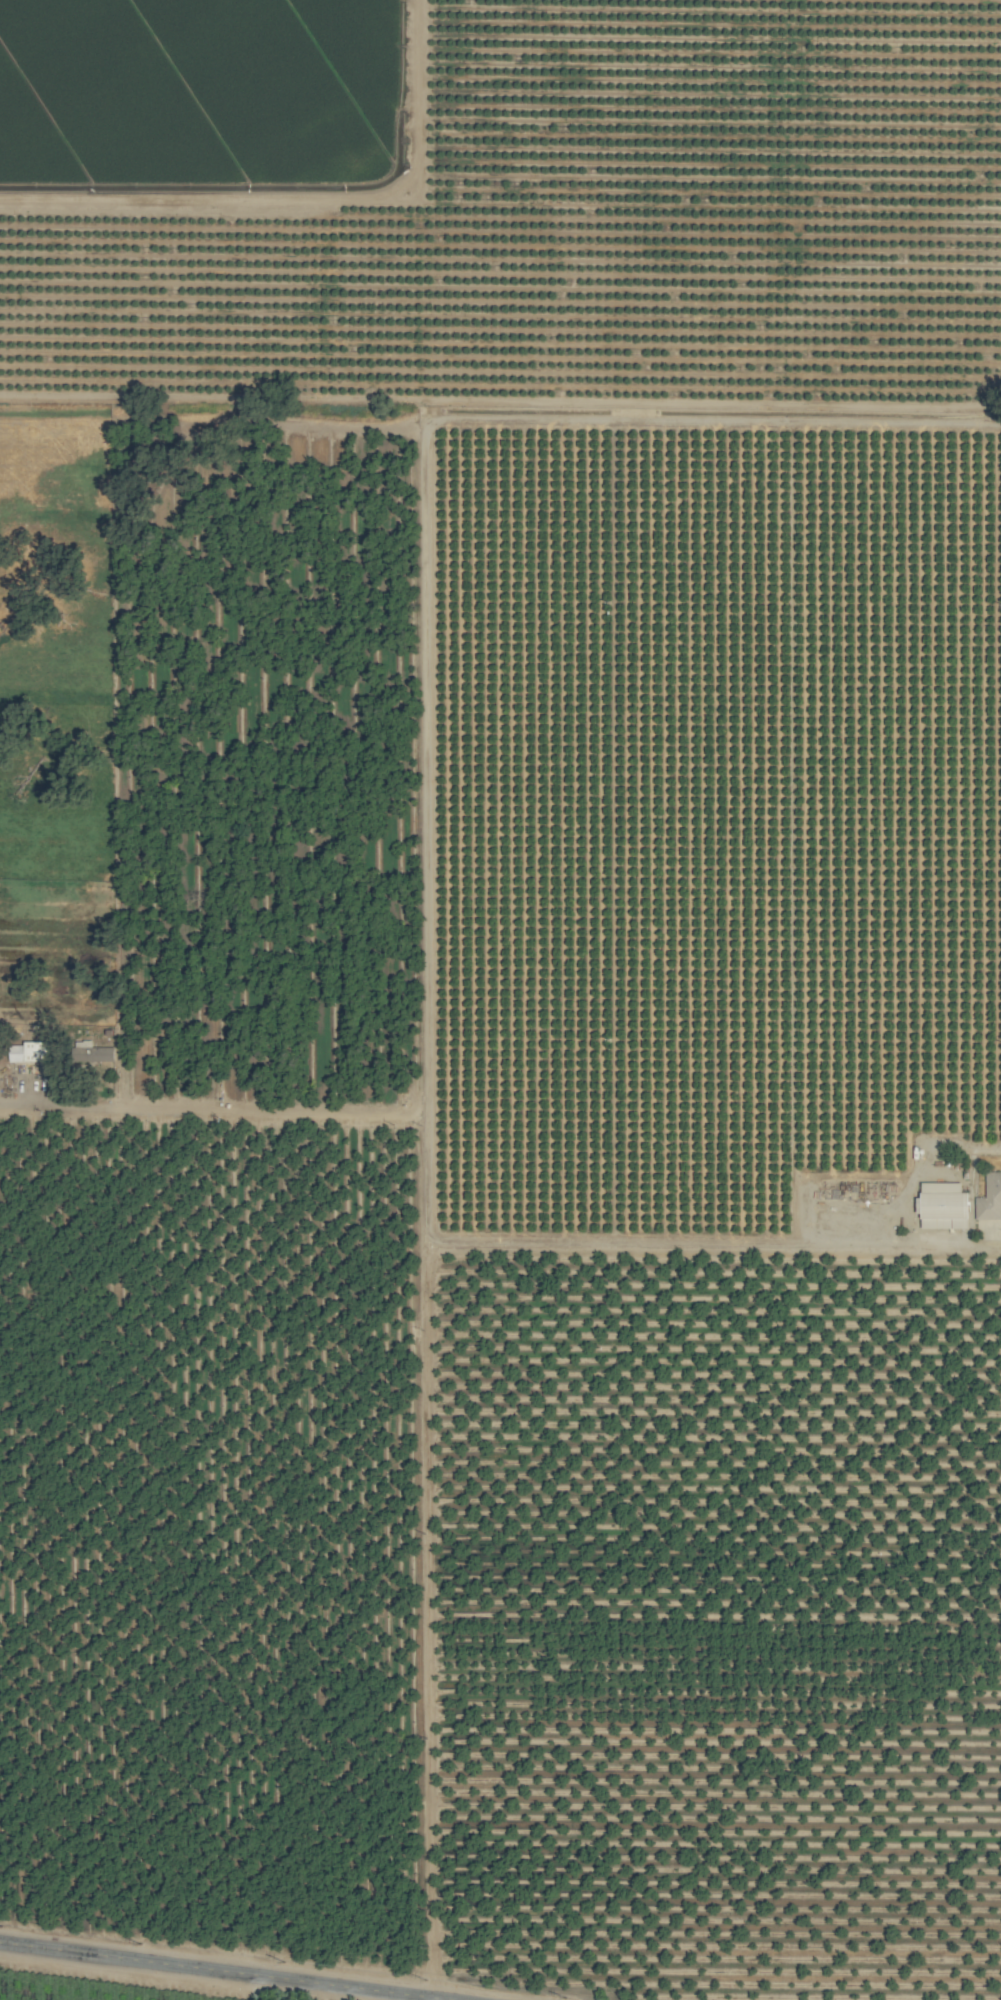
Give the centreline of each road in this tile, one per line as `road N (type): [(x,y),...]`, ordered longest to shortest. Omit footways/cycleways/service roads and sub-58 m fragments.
road 1 (tertiary): [(0,1942),(456,1999)]

